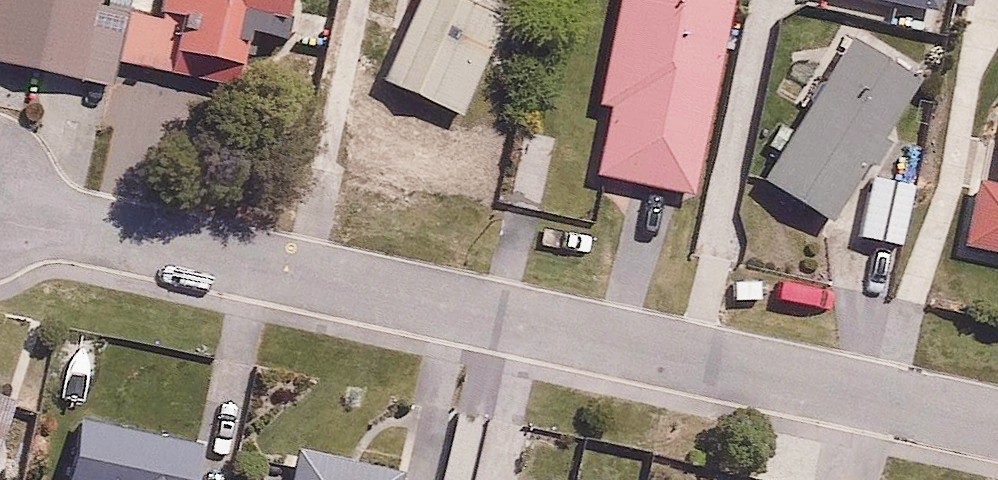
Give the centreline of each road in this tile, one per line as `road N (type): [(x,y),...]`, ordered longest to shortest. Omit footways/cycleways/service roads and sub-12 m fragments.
road 1 (residential): [(997,423),(0,207)]

